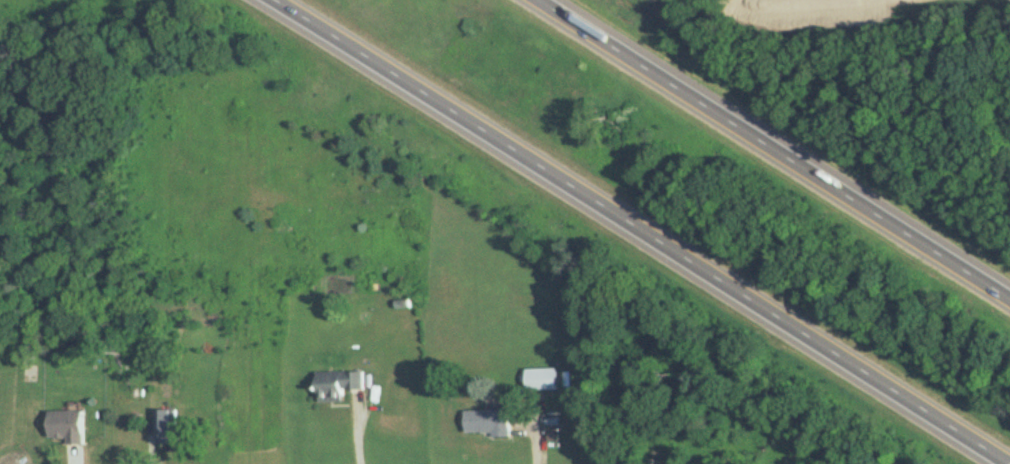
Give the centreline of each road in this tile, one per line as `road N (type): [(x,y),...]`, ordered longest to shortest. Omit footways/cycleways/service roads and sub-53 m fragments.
road 1 (motorway): [(263,0),(1006,463)]
road 2 (motorway): [(1009,296),(546,0)]

